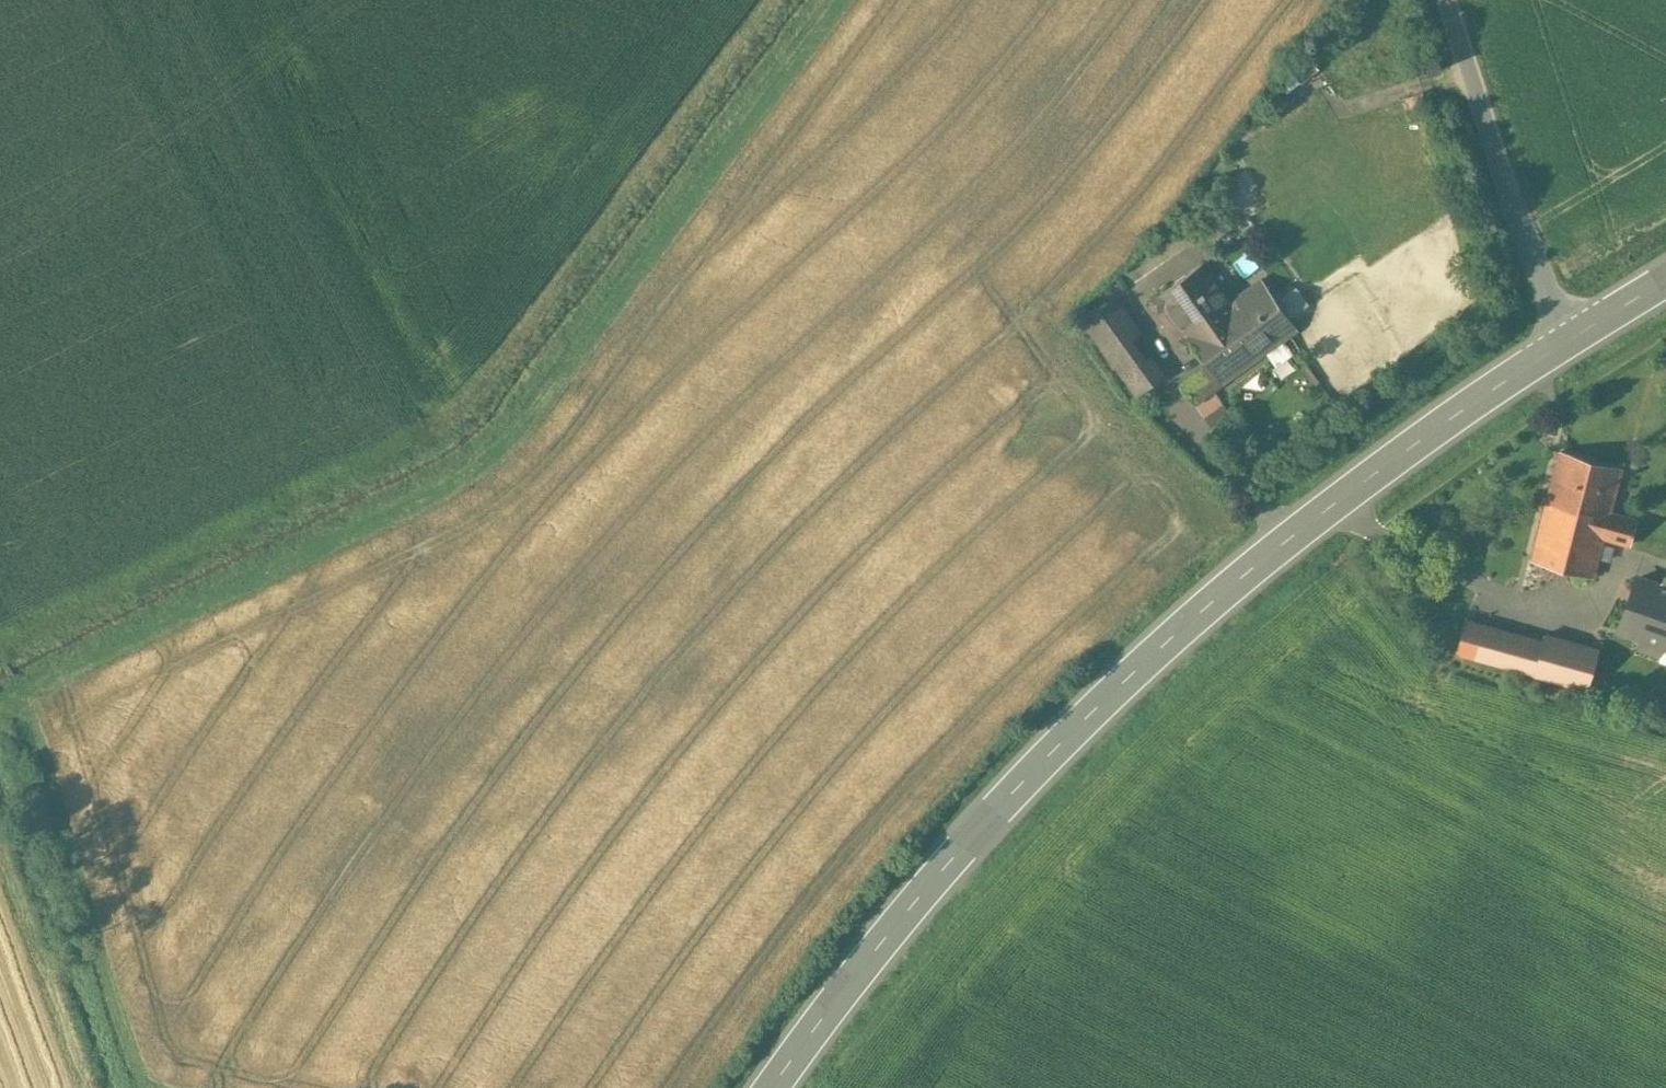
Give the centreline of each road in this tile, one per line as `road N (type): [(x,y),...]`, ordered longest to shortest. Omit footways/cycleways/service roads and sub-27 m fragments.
road 1 (secondary): [(771,1087),(943,869),(1124,678),(1375,471),(1563,342)]
road 2 (unclassified): [(1445,0),(1563,342)]

